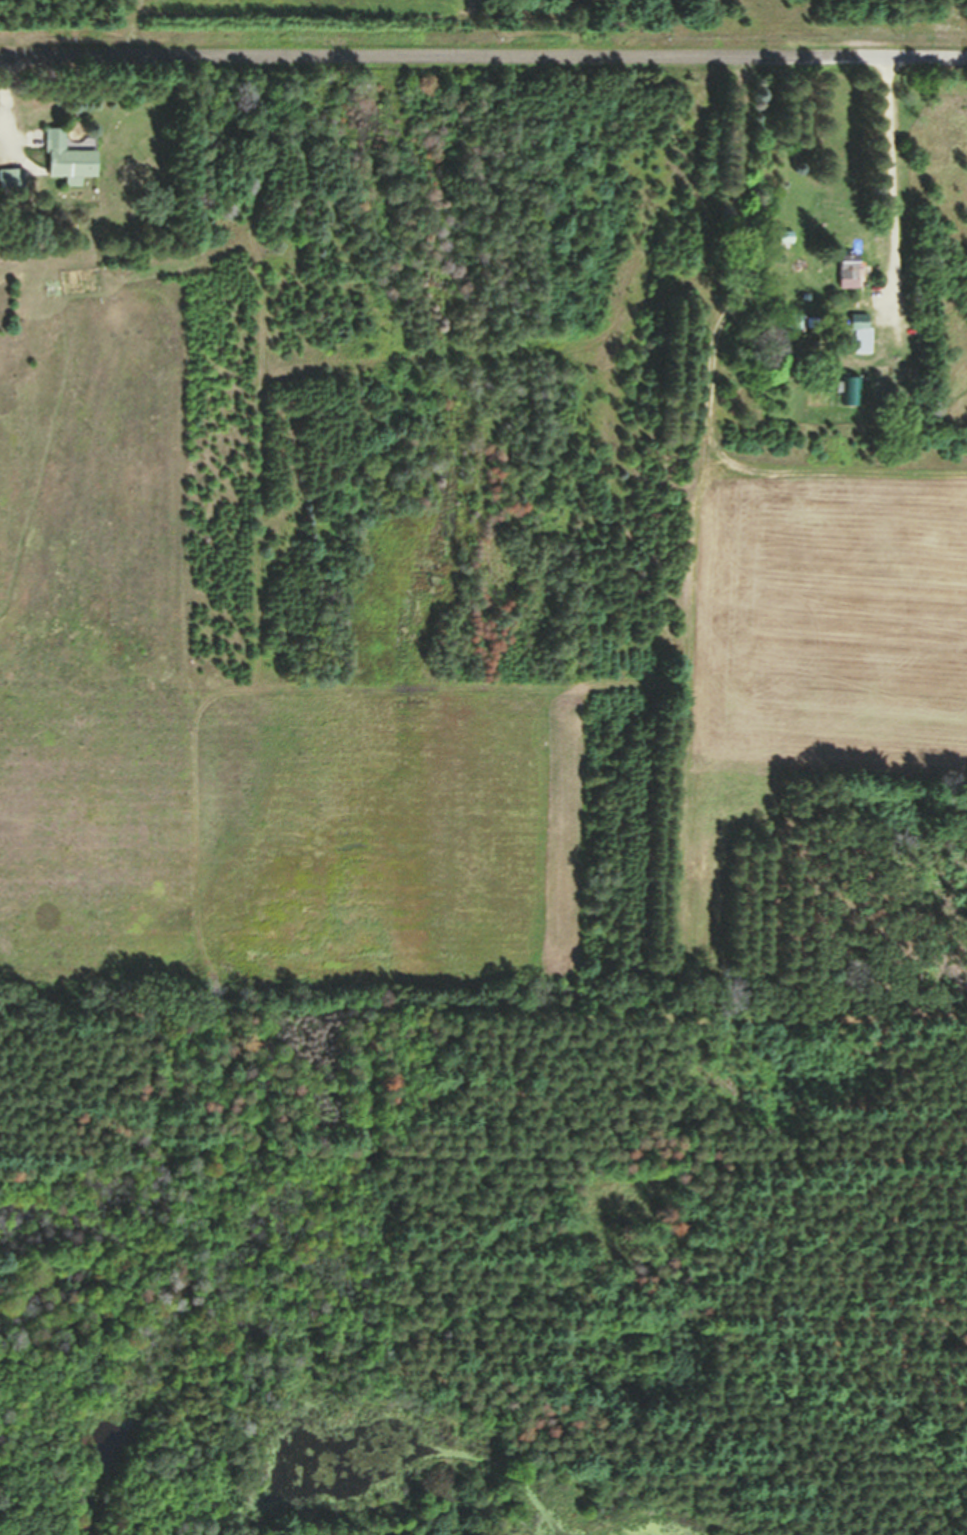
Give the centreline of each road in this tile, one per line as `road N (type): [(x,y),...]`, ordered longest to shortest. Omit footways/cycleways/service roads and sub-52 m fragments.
road 1 (residential): [(966,59),(0,55)]

